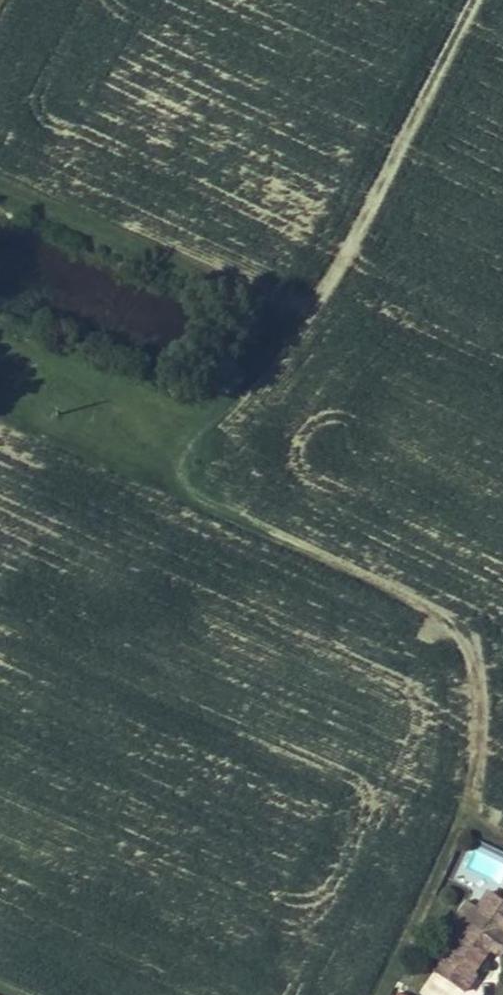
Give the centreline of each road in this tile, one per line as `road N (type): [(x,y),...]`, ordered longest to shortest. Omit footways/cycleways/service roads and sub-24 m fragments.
road 1 (track): [(502,842),(478,815),(485,704),(469,649),(432,611),(194,504),(178,473),(188,444),(290,331),(339,258),(479,0)]

